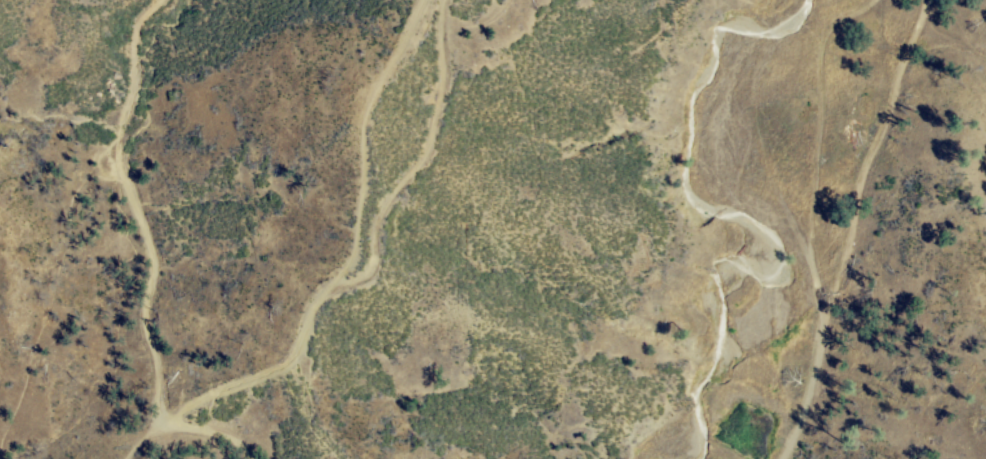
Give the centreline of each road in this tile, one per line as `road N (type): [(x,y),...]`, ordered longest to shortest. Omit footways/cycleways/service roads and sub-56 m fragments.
road 1 (track): [(781,458),(798,428),(873,144),(925,0)]

